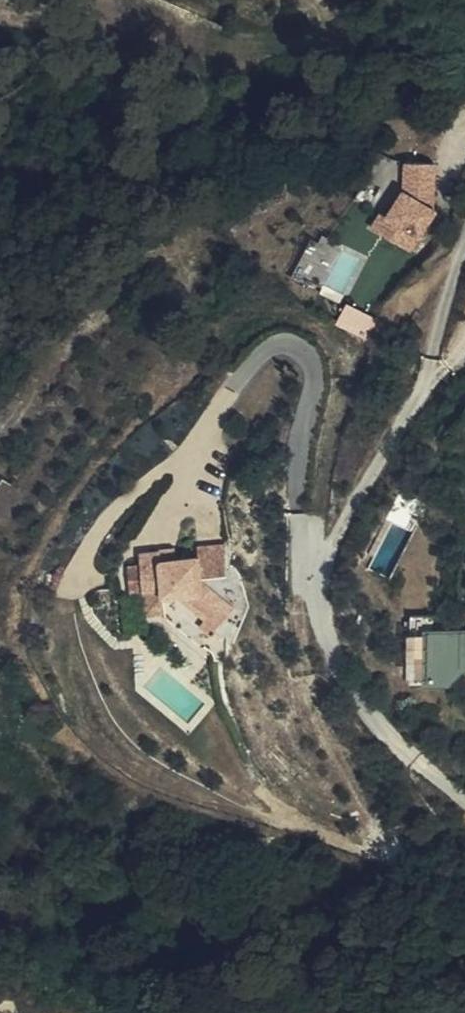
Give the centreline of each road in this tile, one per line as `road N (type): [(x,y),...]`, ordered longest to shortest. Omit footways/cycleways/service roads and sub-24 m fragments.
road 1 (residential): [(464,796),(378,718),(341,670),(304,539)]

